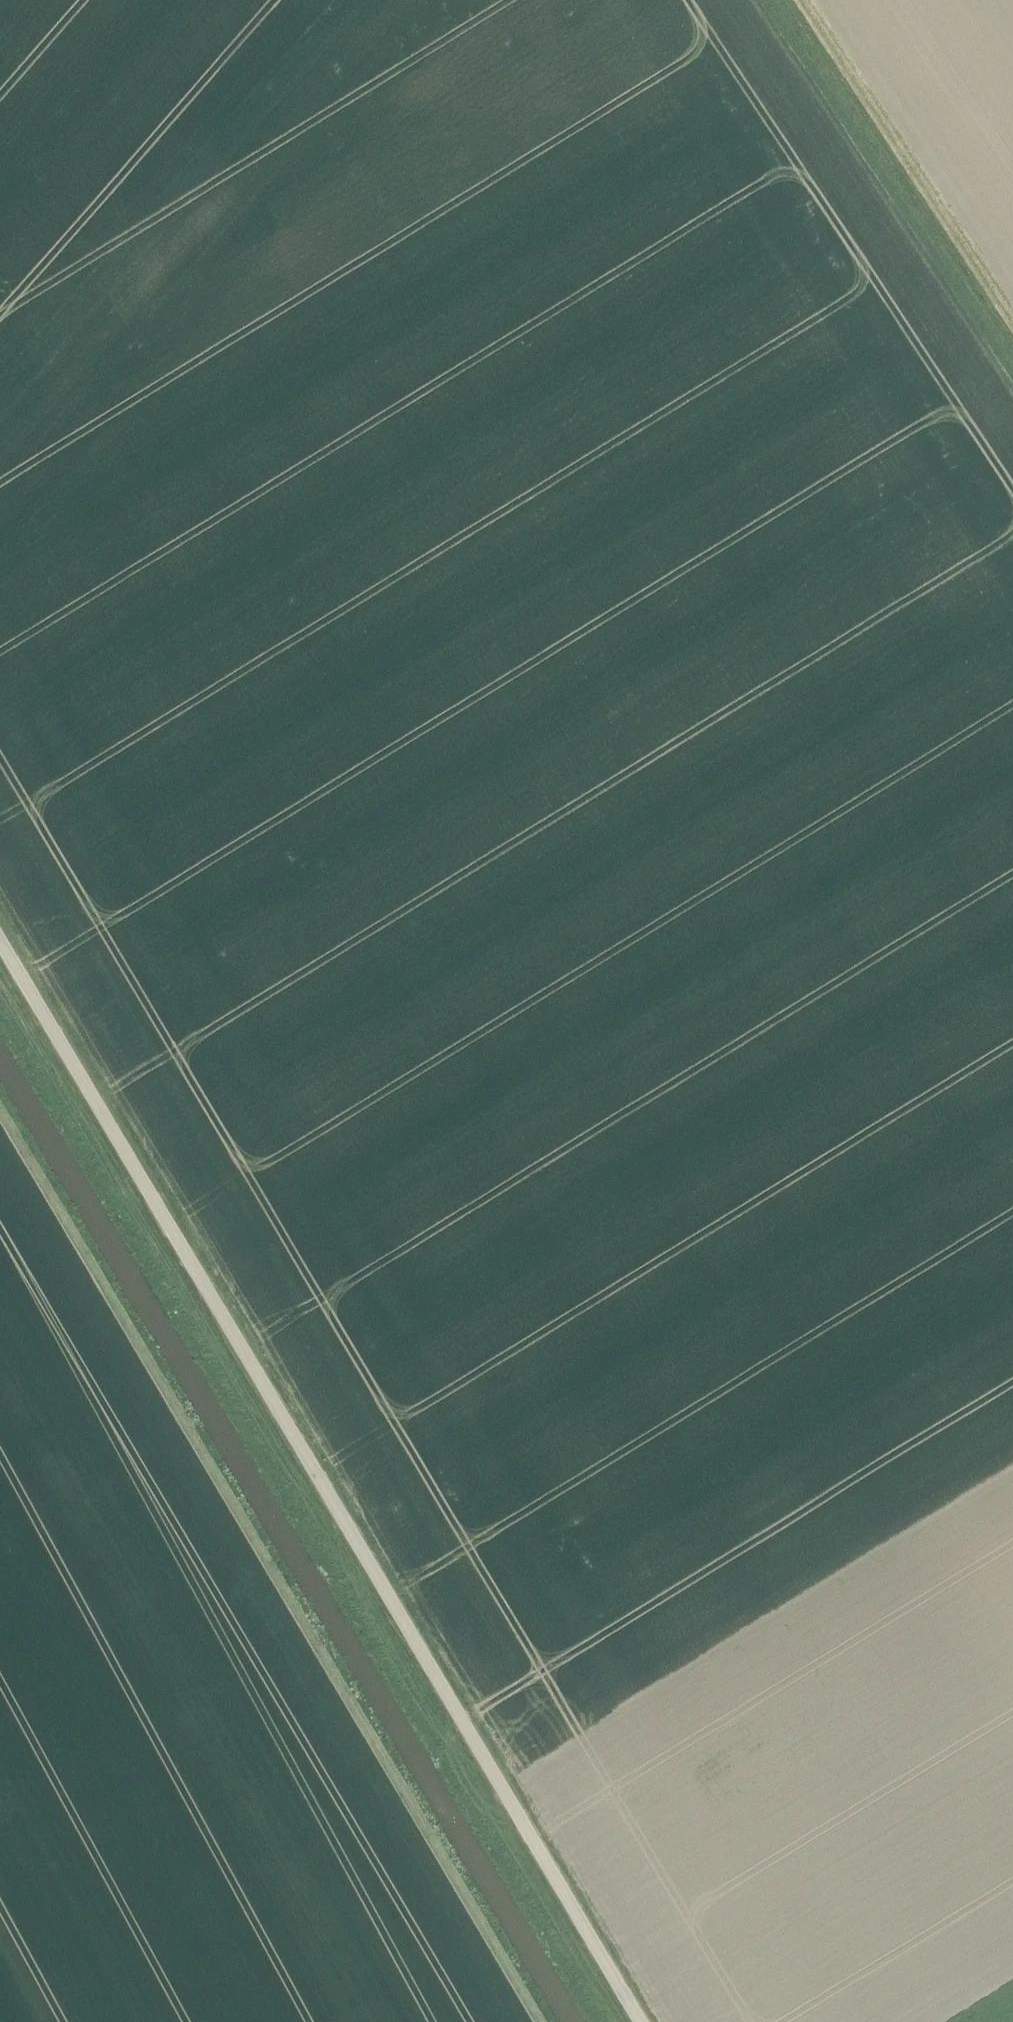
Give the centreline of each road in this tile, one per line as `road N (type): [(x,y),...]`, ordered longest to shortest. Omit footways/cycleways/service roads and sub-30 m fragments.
road 1 (unclassified): [(643,2021),(0,941)]

